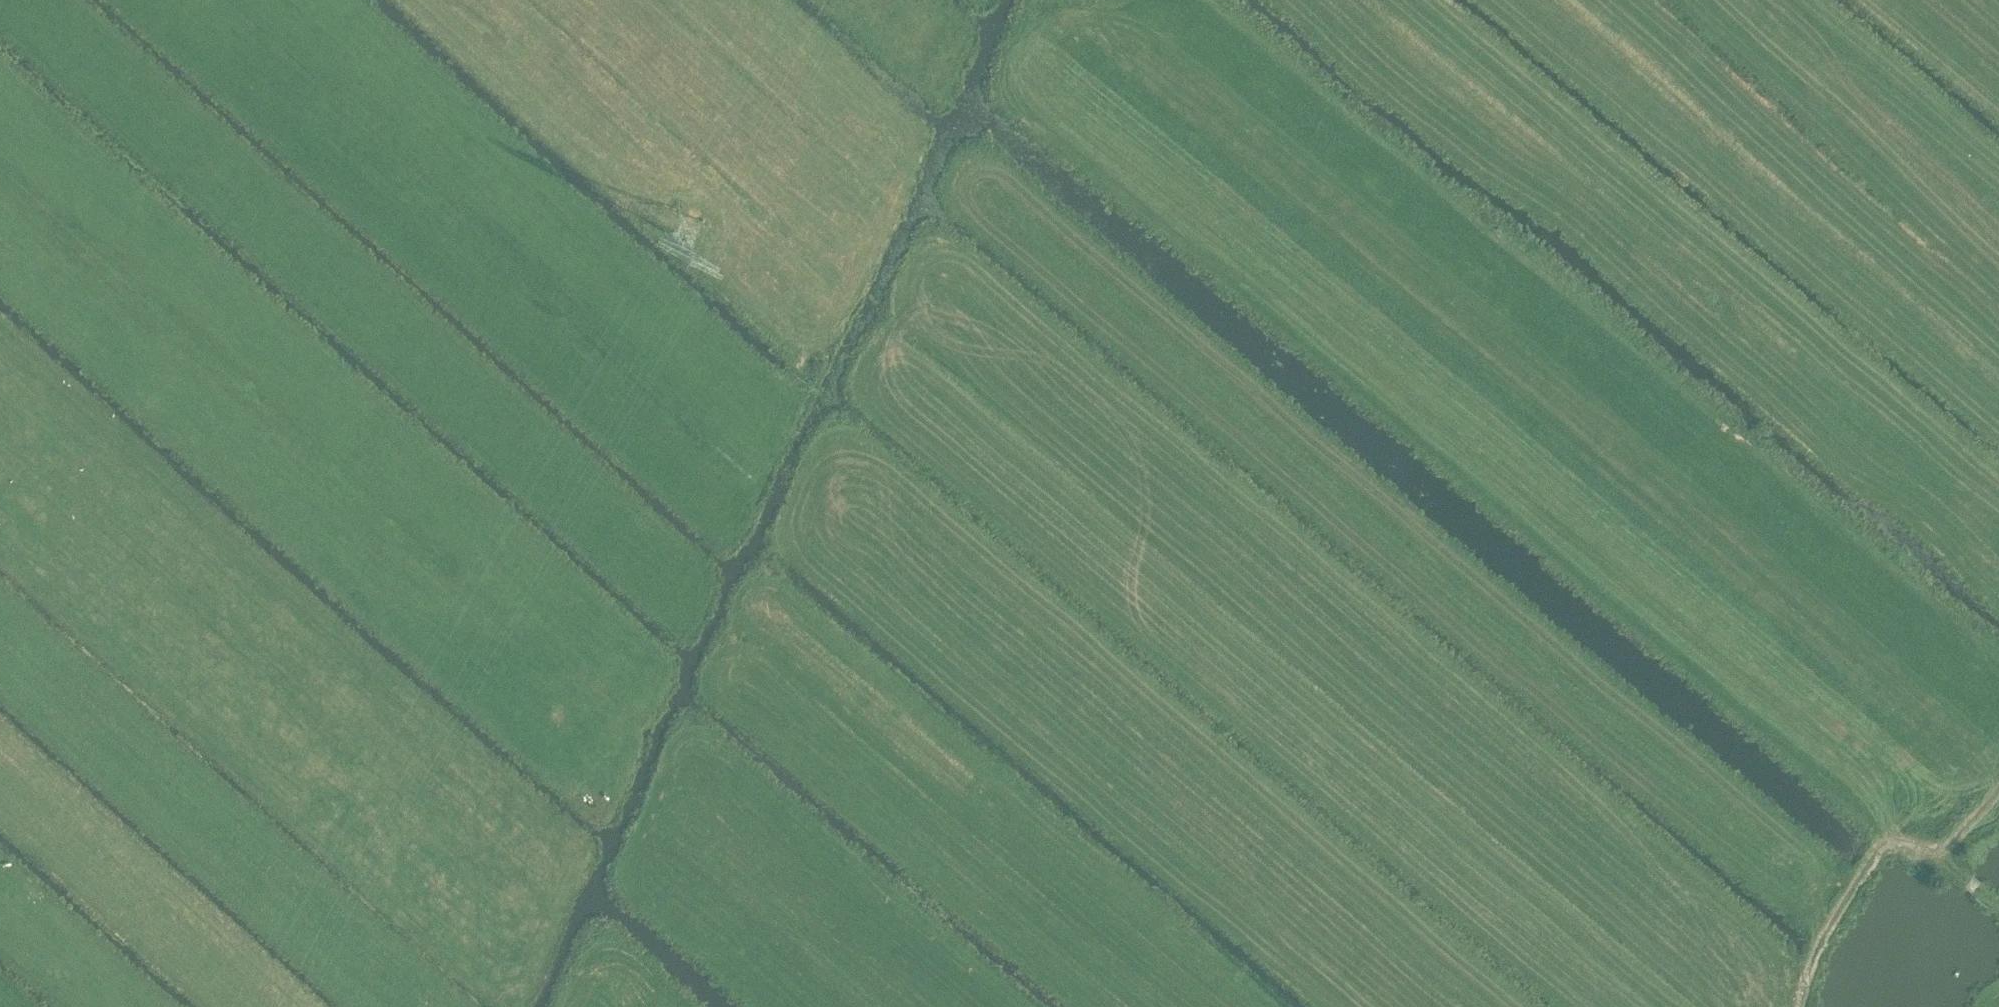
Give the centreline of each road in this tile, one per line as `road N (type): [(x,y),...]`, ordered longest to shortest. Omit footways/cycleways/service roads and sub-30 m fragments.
road 1 (track): [(1802,1006),(1823,946),(1871,861),(1902,846),(1935,852),(1998,903)]

